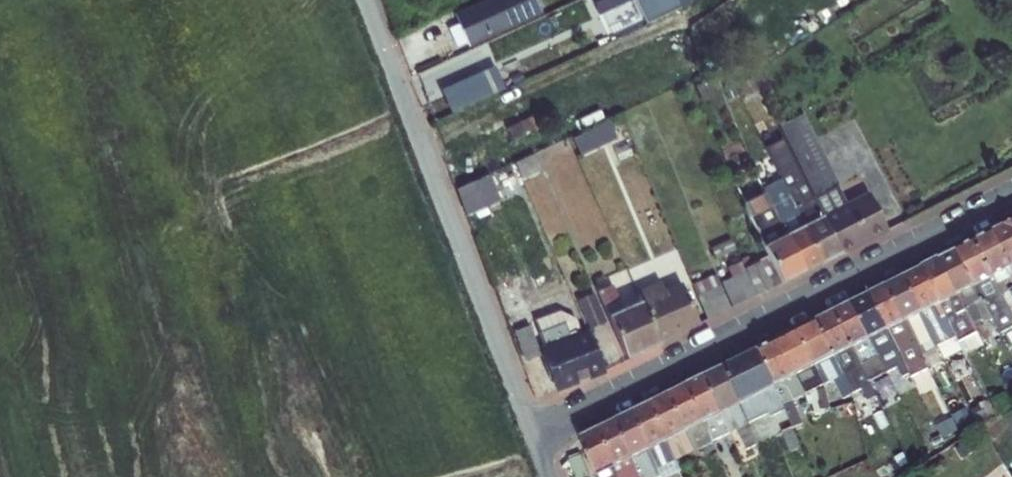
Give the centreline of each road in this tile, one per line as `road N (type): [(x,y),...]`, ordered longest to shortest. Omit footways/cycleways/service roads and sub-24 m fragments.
road 1 (residential): [(1011,203),(535,436)]
road 2 (residential): [(370,0),(535,436)]

